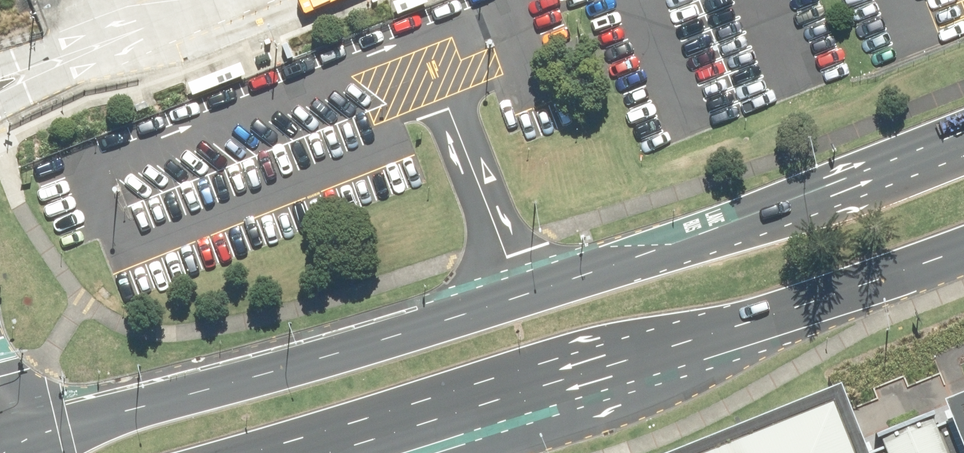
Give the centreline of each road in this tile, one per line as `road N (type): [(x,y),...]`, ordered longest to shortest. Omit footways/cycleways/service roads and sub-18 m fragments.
road 1 (primary): [(0,442),(518,295),(716,229),(963,130)]
road 2 (primary): [(963,249),(778,318),(309,452)]

